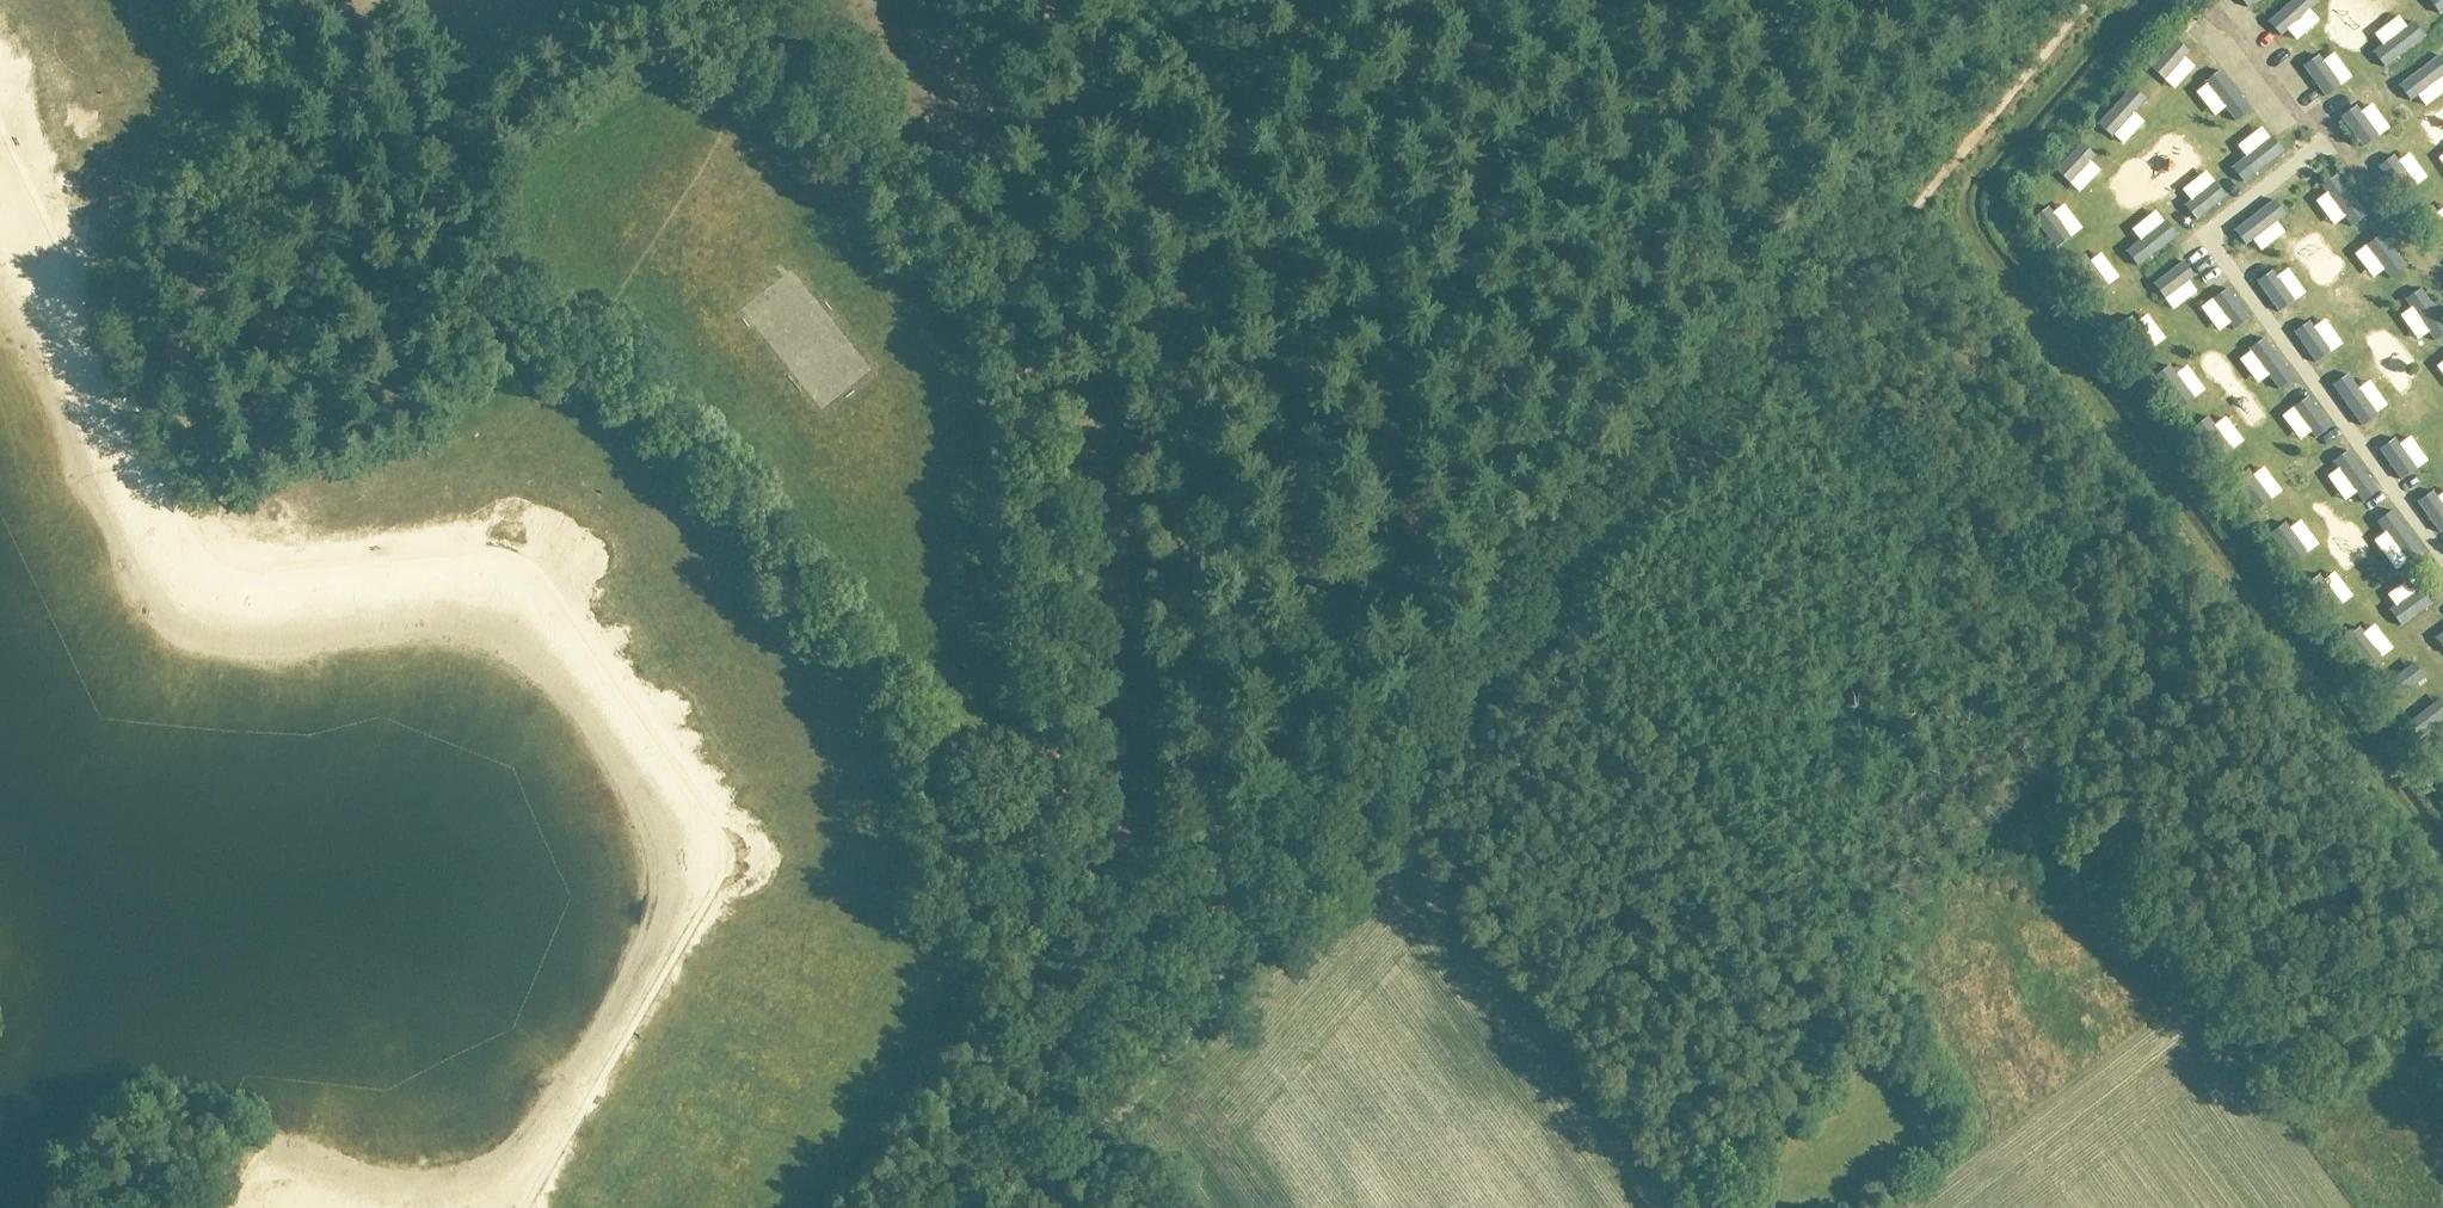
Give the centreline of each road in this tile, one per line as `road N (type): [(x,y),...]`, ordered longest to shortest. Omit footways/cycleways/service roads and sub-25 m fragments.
road 1 (unclassified): [(1034,1207),(1185,1036),(1220,968),(1229,891),(1188,364),(1165,196),(1141,143),(1040,0)]
road 2 (track): [(1220,968),(1261,945),(1407,791),(2102,0)]

